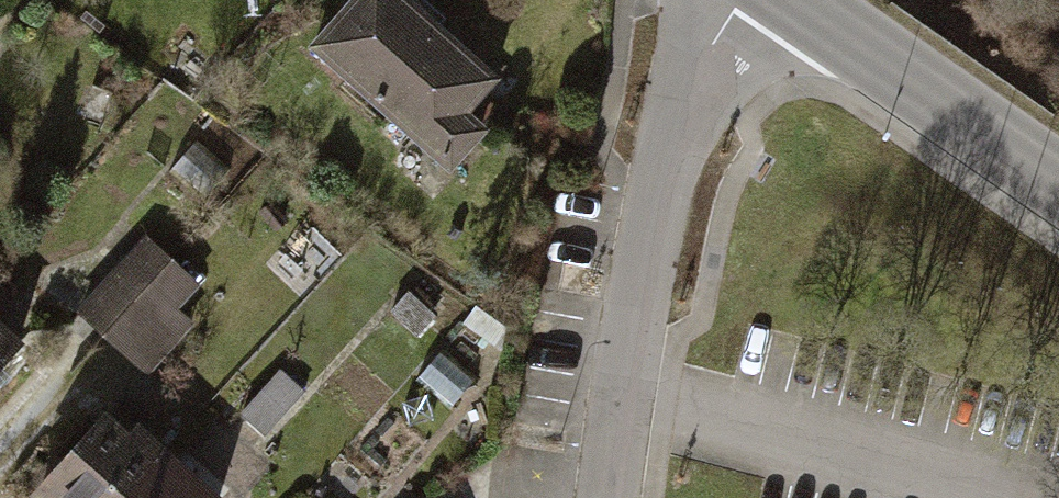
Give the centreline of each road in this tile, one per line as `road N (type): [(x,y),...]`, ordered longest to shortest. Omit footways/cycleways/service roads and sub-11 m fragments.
road 1 (residential): [(737,0),(696,77),(664,163),(610,497)]
road 2 (tertiary): [(1058,184),(793,0)]

